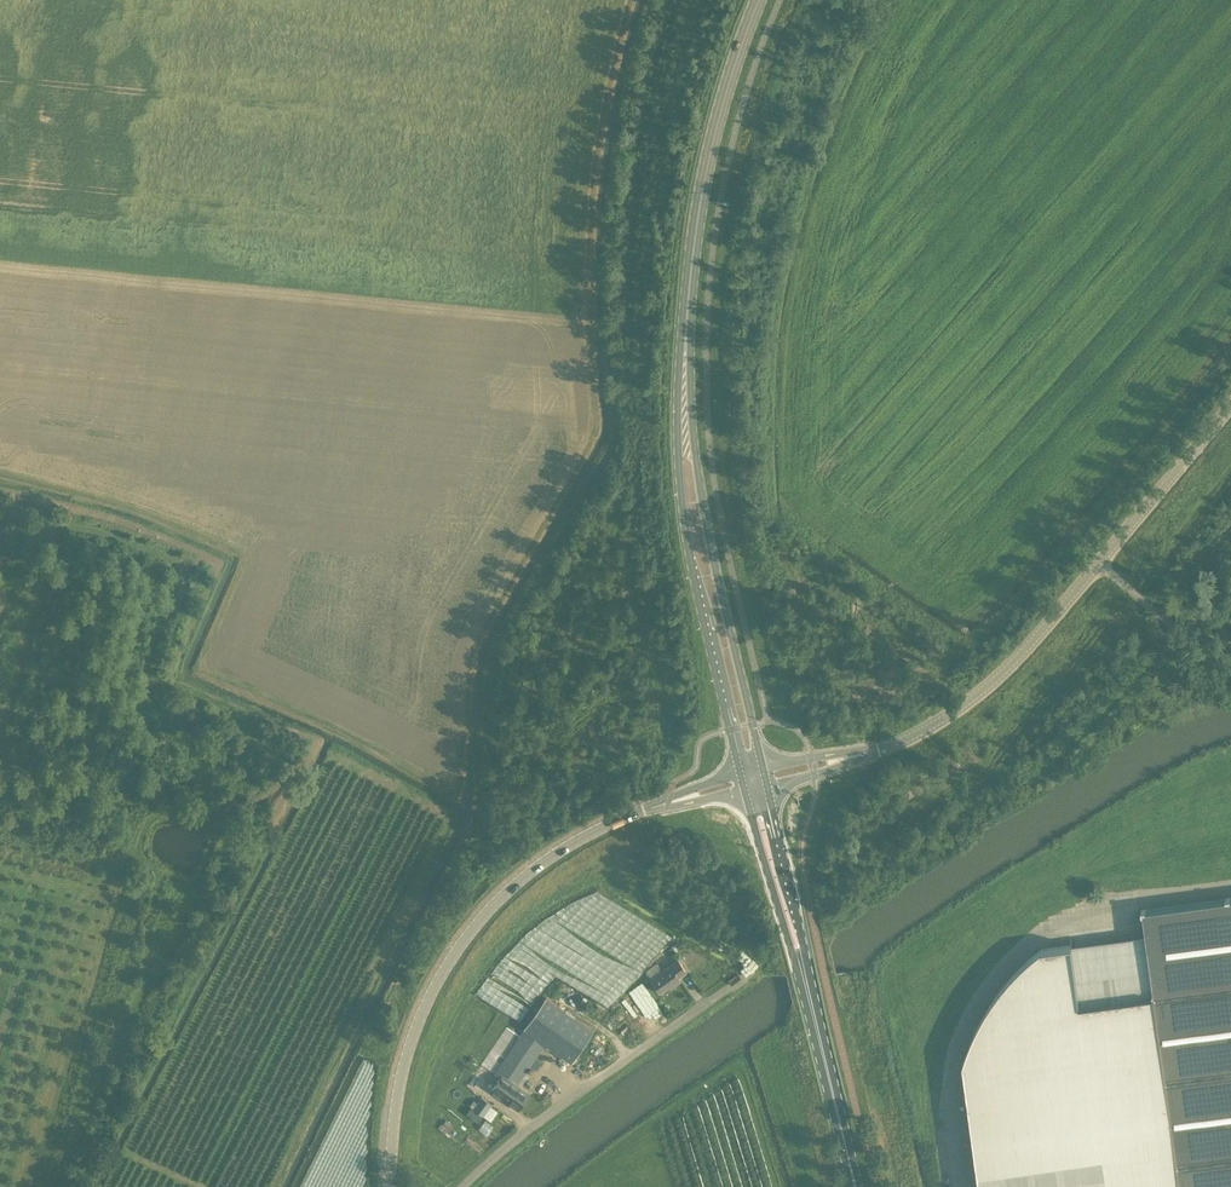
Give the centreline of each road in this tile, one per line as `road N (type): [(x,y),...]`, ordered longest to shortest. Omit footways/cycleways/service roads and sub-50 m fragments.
road 1 (tertiary): [(758,780),(878,751),(934,721),(1022,644),(1230,401)]
road 2 (unclassified): [(388,1186),(396,1104),(414,1029),(474,923),(559,848),(666,802),(758,780)]
road 3 (secondary): [(707,570),(685,418),(693,255),(724,92),(758,0)]
road 4 (secondary): [(854,1186),(758,780)]
road 5 (unclassified): [(464,1186),(529,1128),(760,969)]
road 6 (secondary): [(707,570),(758,780)]

